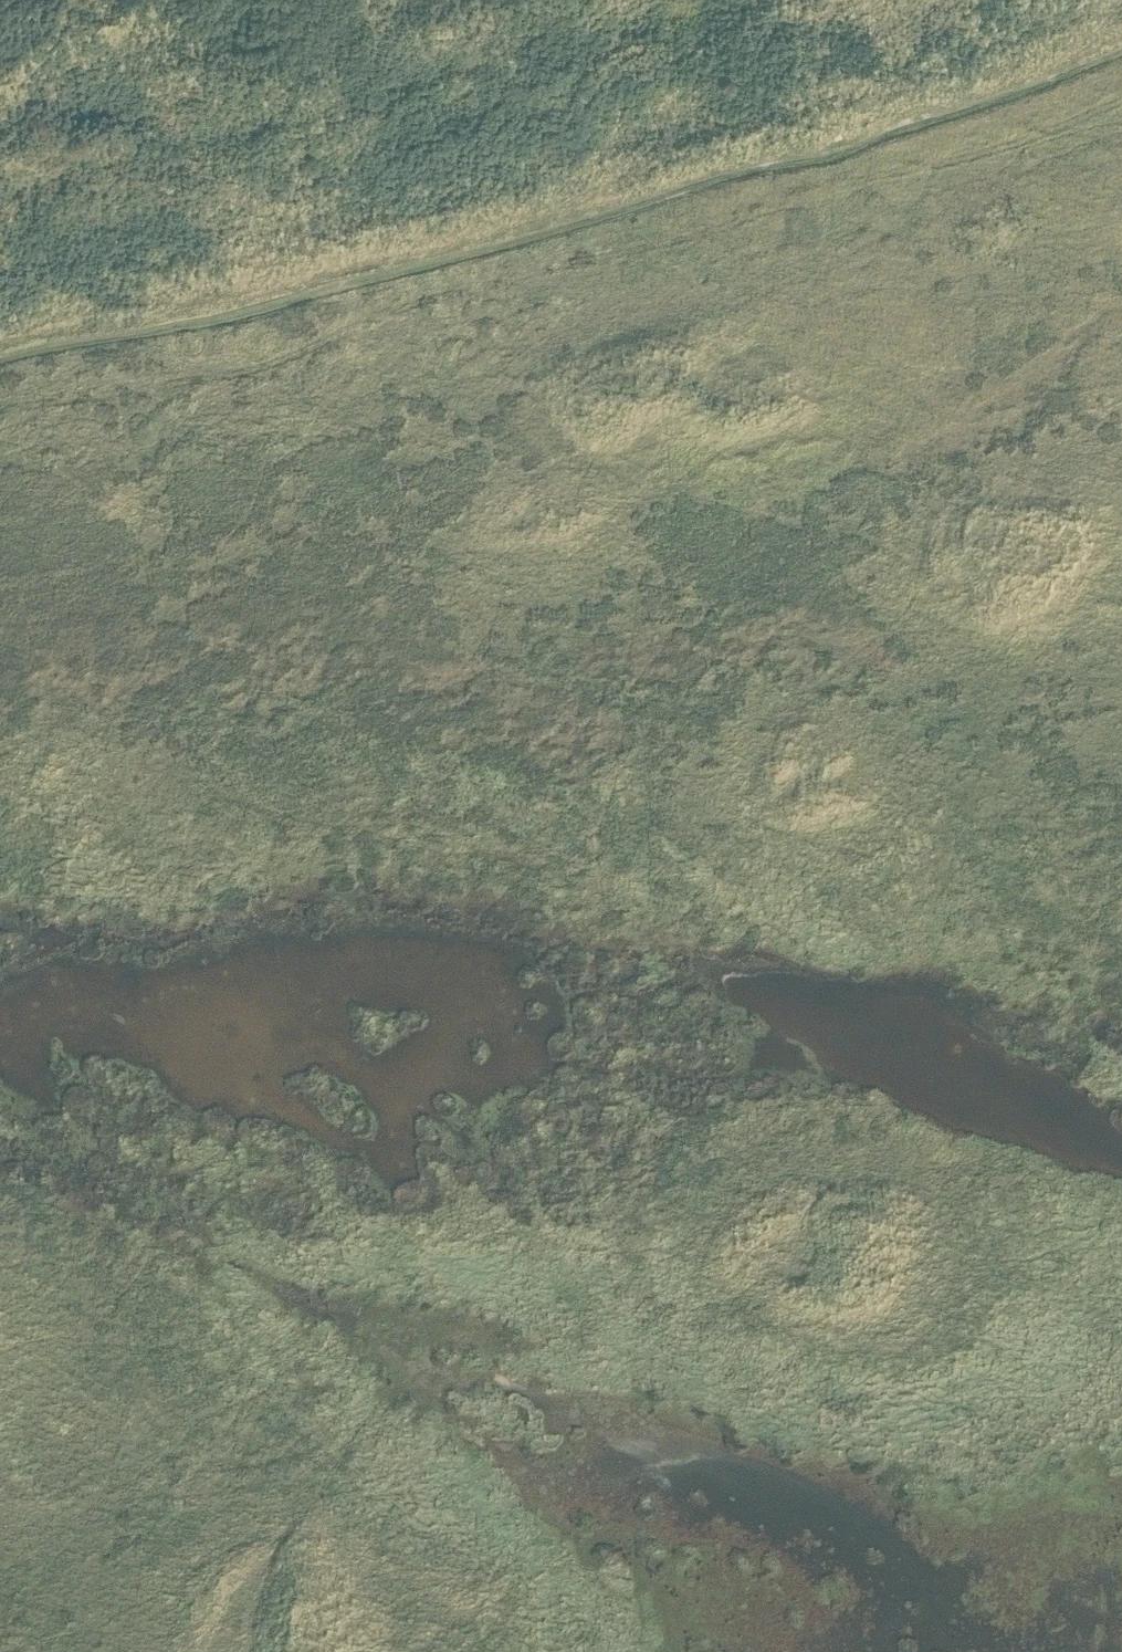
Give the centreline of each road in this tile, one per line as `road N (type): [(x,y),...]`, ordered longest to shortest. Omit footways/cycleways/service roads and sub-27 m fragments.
road 1 (track): [(0,339),(778,171),(1121,55)]

